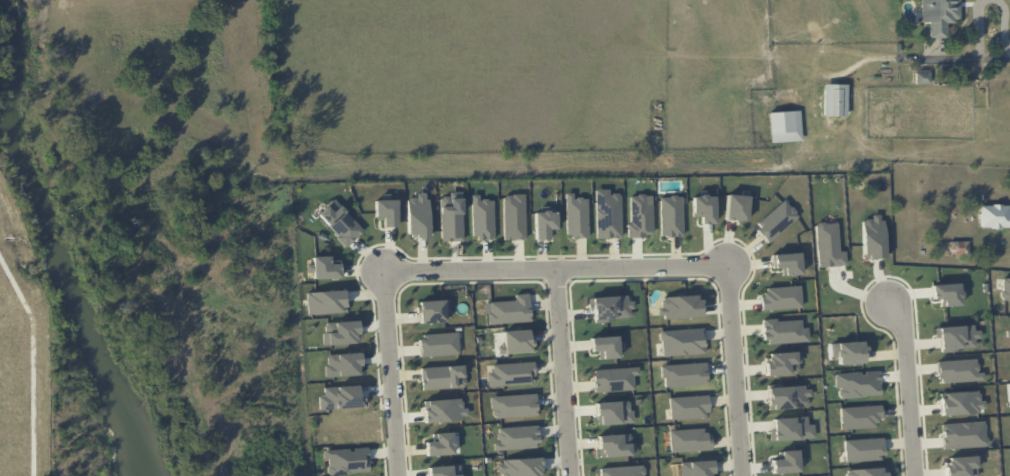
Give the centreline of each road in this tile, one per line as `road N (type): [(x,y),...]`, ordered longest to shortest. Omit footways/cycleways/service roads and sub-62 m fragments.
road 1 (residential): [(745,475),(733,264),(386,275),(402,475)]
road 2 (residential): [(555,268),(568,475)]
road 3 (residential): [(882,298),(904,335),(915,475)]

